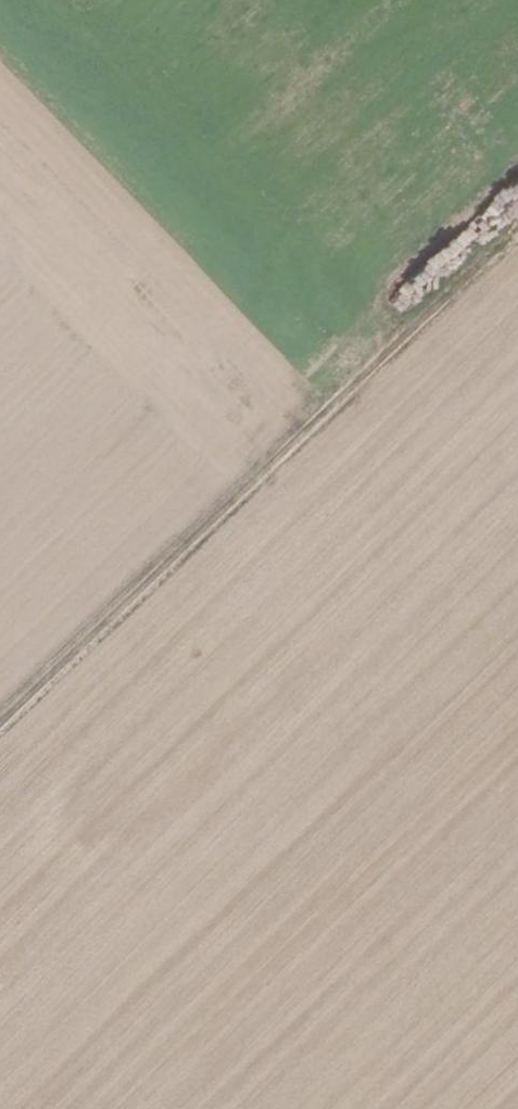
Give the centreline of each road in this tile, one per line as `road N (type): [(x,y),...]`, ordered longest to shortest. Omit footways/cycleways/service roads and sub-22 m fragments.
road 1 (track): [(0,727),(517,235)]

